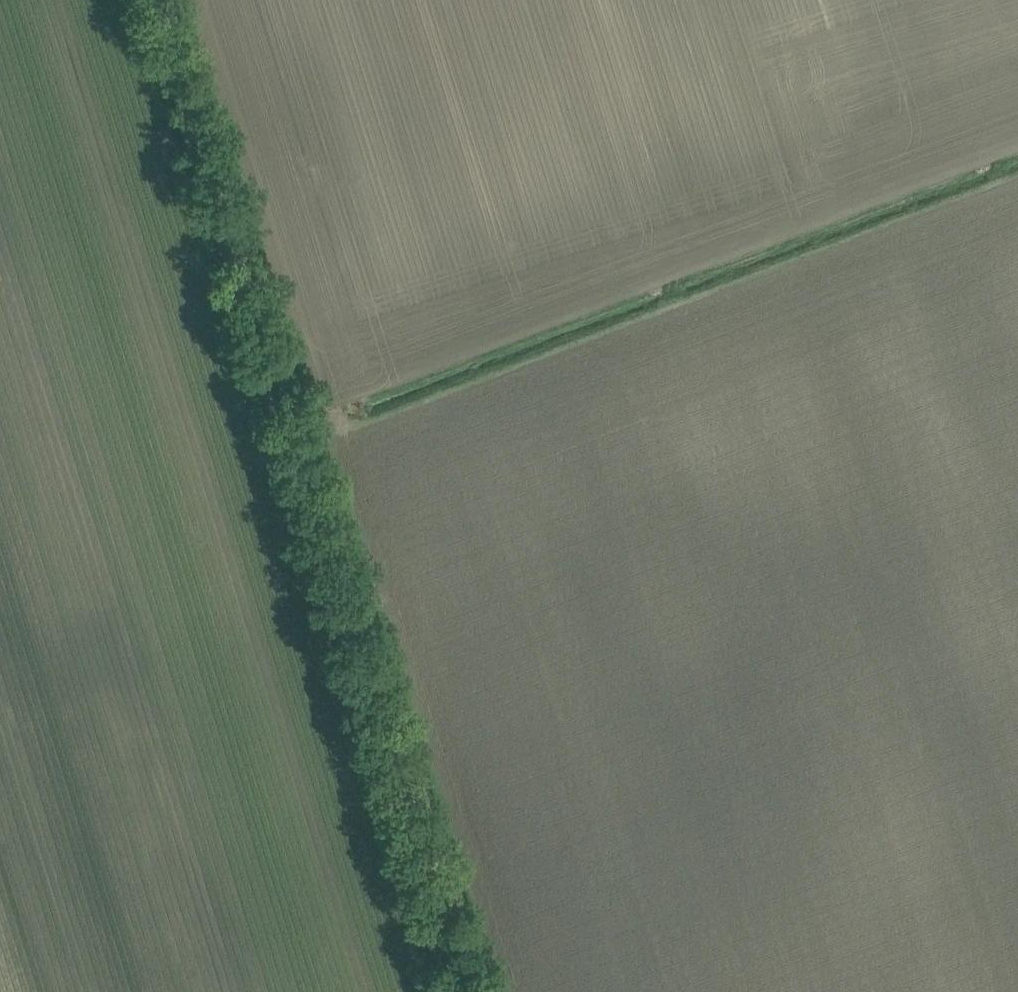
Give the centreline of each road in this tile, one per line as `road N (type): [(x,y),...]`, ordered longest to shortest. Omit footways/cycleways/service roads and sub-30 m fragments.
road 1 (track): [(163,0),(473,991)]

